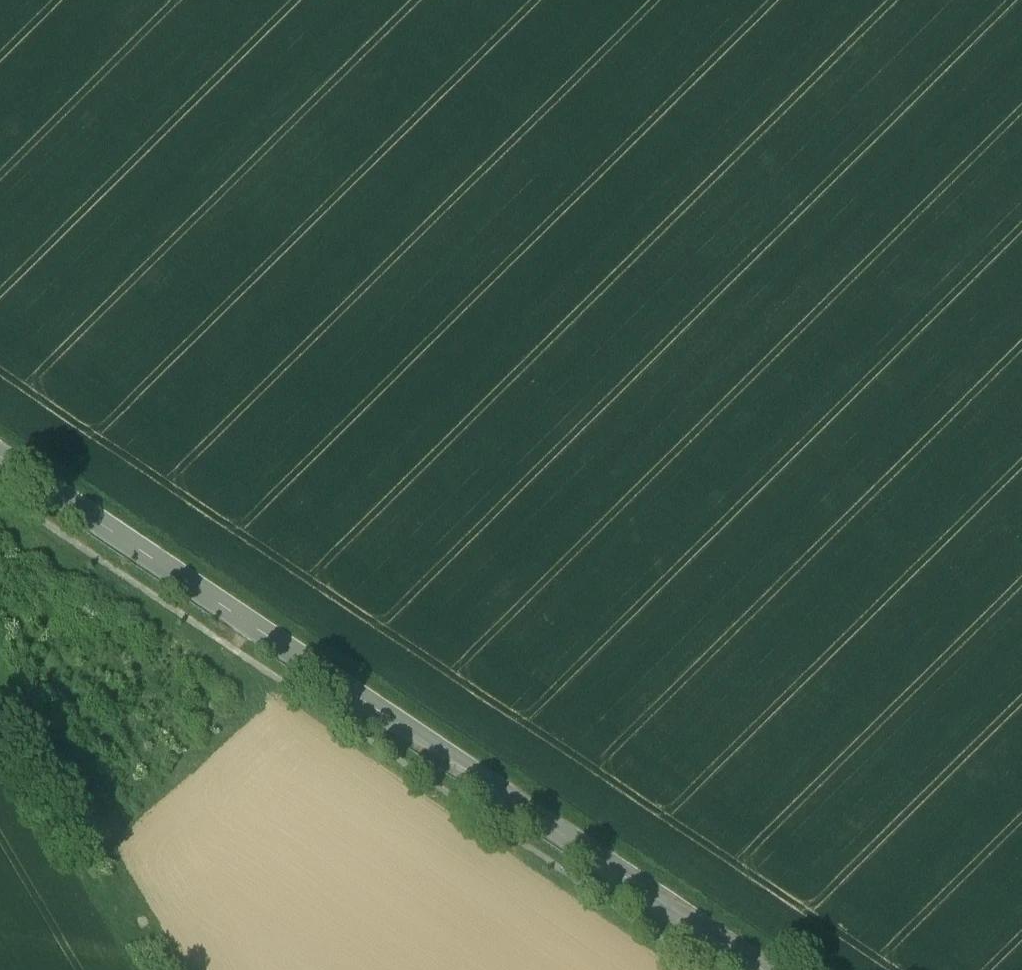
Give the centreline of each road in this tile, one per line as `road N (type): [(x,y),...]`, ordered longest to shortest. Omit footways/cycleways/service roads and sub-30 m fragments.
road 1 (tertiary): [(0,461),(754,969)]

